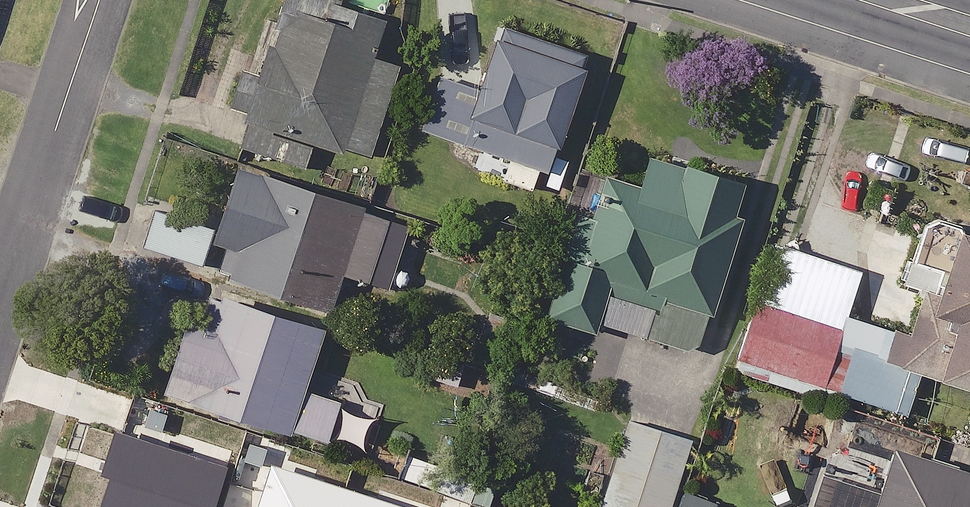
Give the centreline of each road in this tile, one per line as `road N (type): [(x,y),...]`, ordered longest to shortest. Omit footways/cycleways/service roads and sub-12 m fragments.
road 1 (residential): [(103,0),(0,313)]

